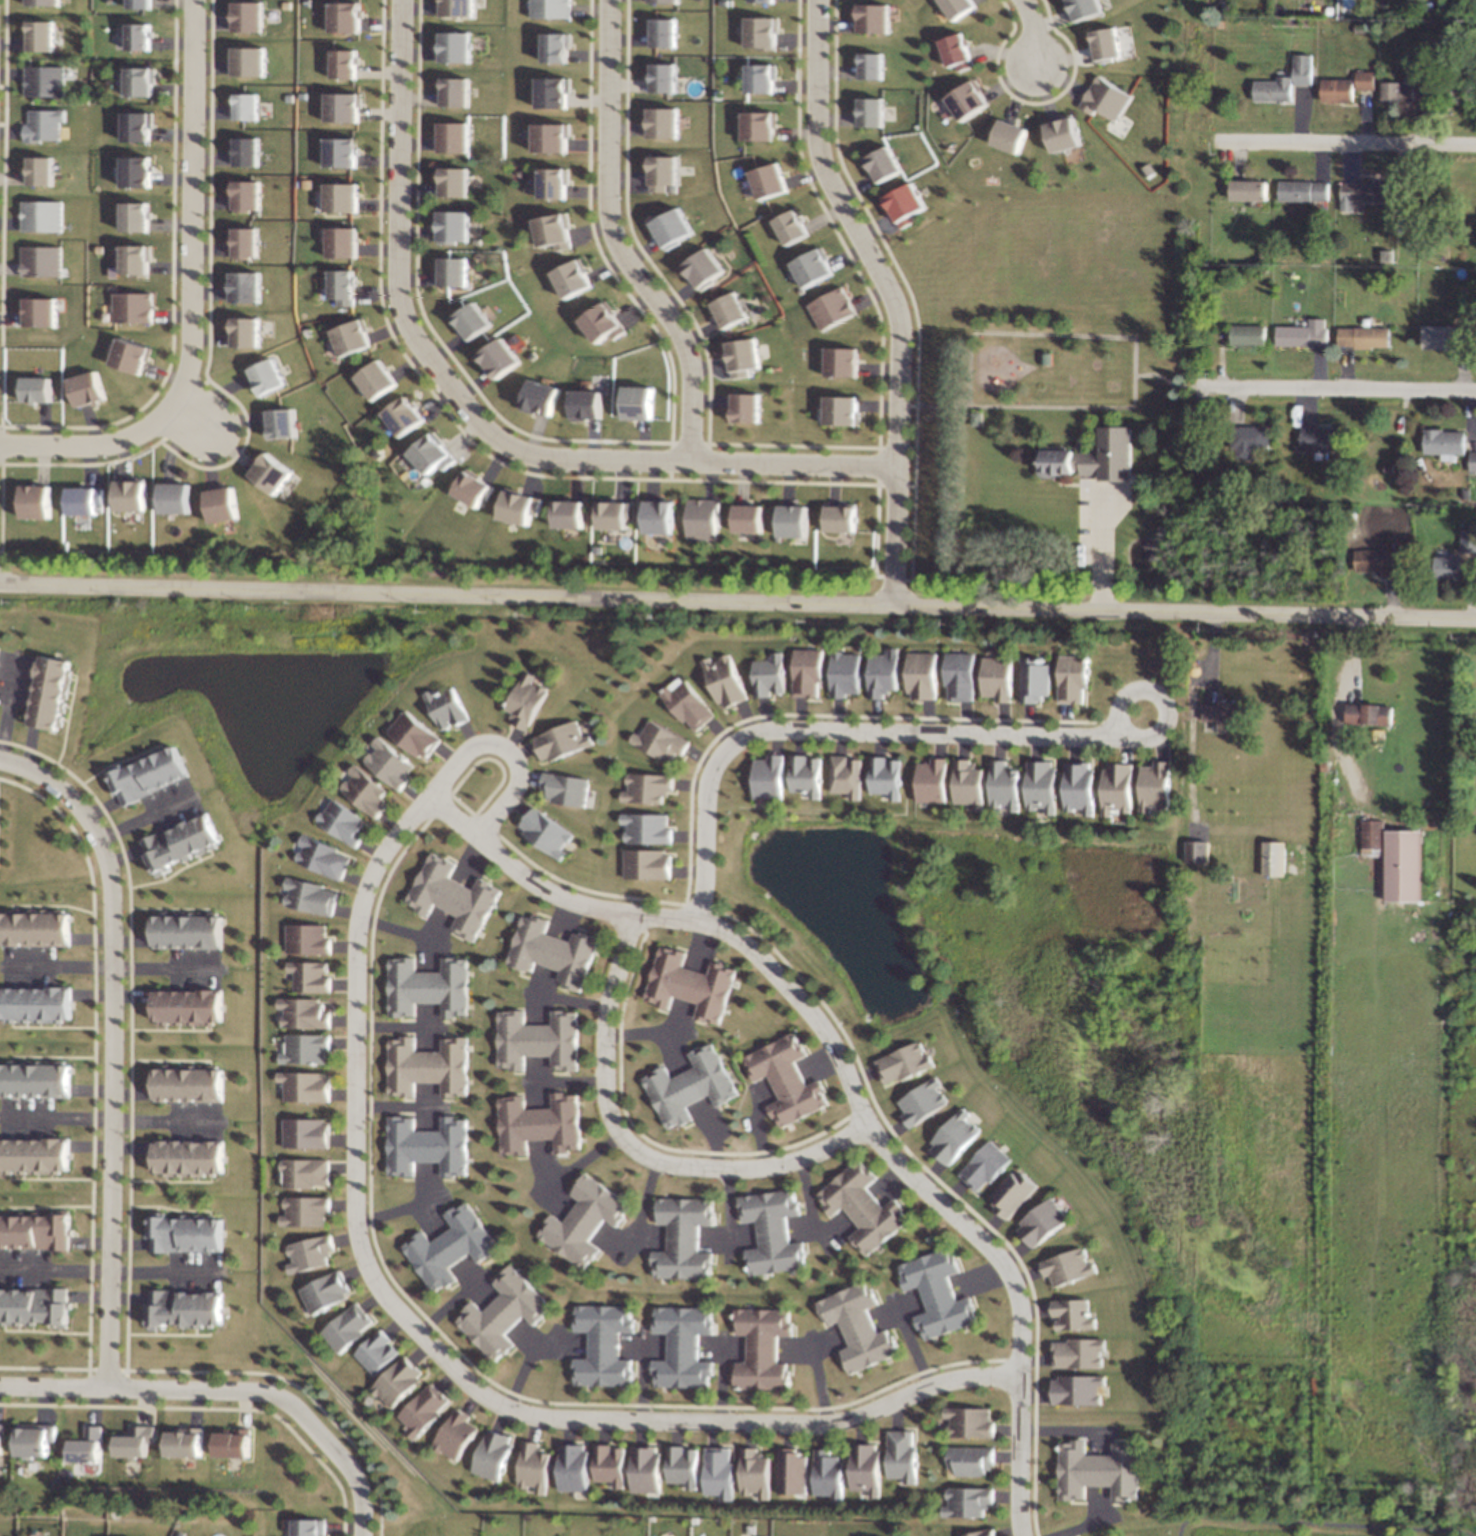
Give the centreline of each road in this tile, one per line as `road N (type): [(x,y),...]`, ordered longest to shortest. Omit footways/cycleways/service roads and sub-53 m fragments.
road 1 (residential): [(0,584),(1475,619)]
road 2 (residential): [(1019,1375),(949,1380),(865,1415),(820,1424),(539,1417),(471,1385),(390,1304),(364,1266),(355,1217),(366,890),(384,855),(472,747),(489,743),(519,762),(523,778),(479,834)]
road 3 (residential): [(1022,1535),(1017,1287),(994,1251),(867,1131),(826,1030),(725,929),(575,902),(528,881),(433,796)]
road 4 (residential): [(895,470),(546,464),(486,436),(404,324),(398,294),(404,0)]
road 5 (residential): [(699,924),(711,774),(743,737),(1154,737),(1165,726),(1160,693),(1140,688),(1127,696),(1115,736)]
road 6 (residential): [(817,0),(816,144),(892,294),(896,320),(894,608)]
road 7 (residential): [(198,0),(192,360),(177,409),(125,440),(98,446),(0,444)]
road 8 (residential): [(109,872),(107,1388)]
road 9 (residential): [(612,0),(611,222),(618,248),(688,348),(690,466)]
road 10 (residential): [(631,914),(605,1066),(610,1116),(626,1141),(654,1159),(725,1170),(802,1158),(867,1131)]
road 11 (residential): [(367,1535),(367,1489),(331,1440),(282,1397),(0,1386)]
road 12 (residential): [(1199,386),(1475,391)]
road 13 (residential): [(1230,141),(1475,145)]
road 14 (residential): [(0,760),(63,790),(100,836),(109,872)]

